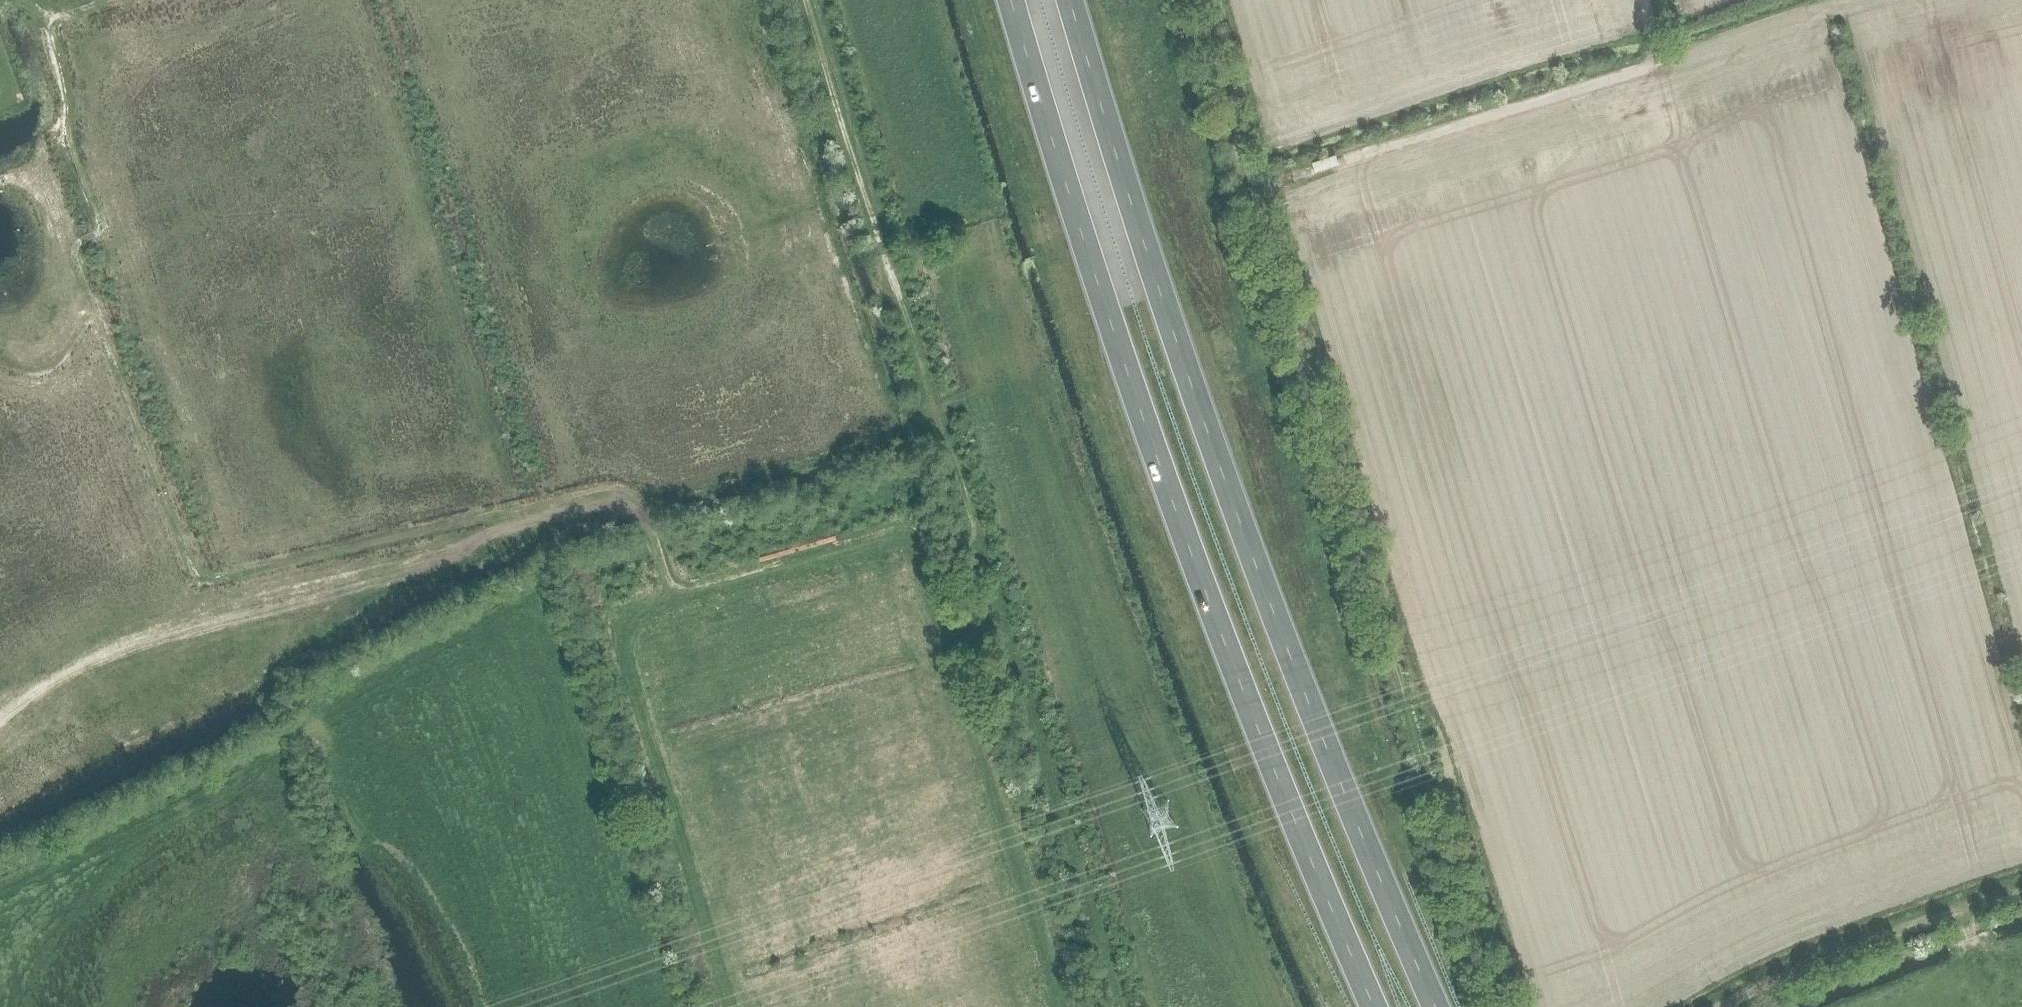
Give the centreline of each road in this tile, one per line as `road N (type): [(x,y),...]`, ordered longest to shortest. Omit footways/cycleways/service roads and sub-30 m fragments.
road 1 (trunk): [(1437,1006),(1348,803),(1205,427),(1069,0)]
road 2 (trunk): [(1013,0),(1149,435),(1293,819),(1375,1006)]

